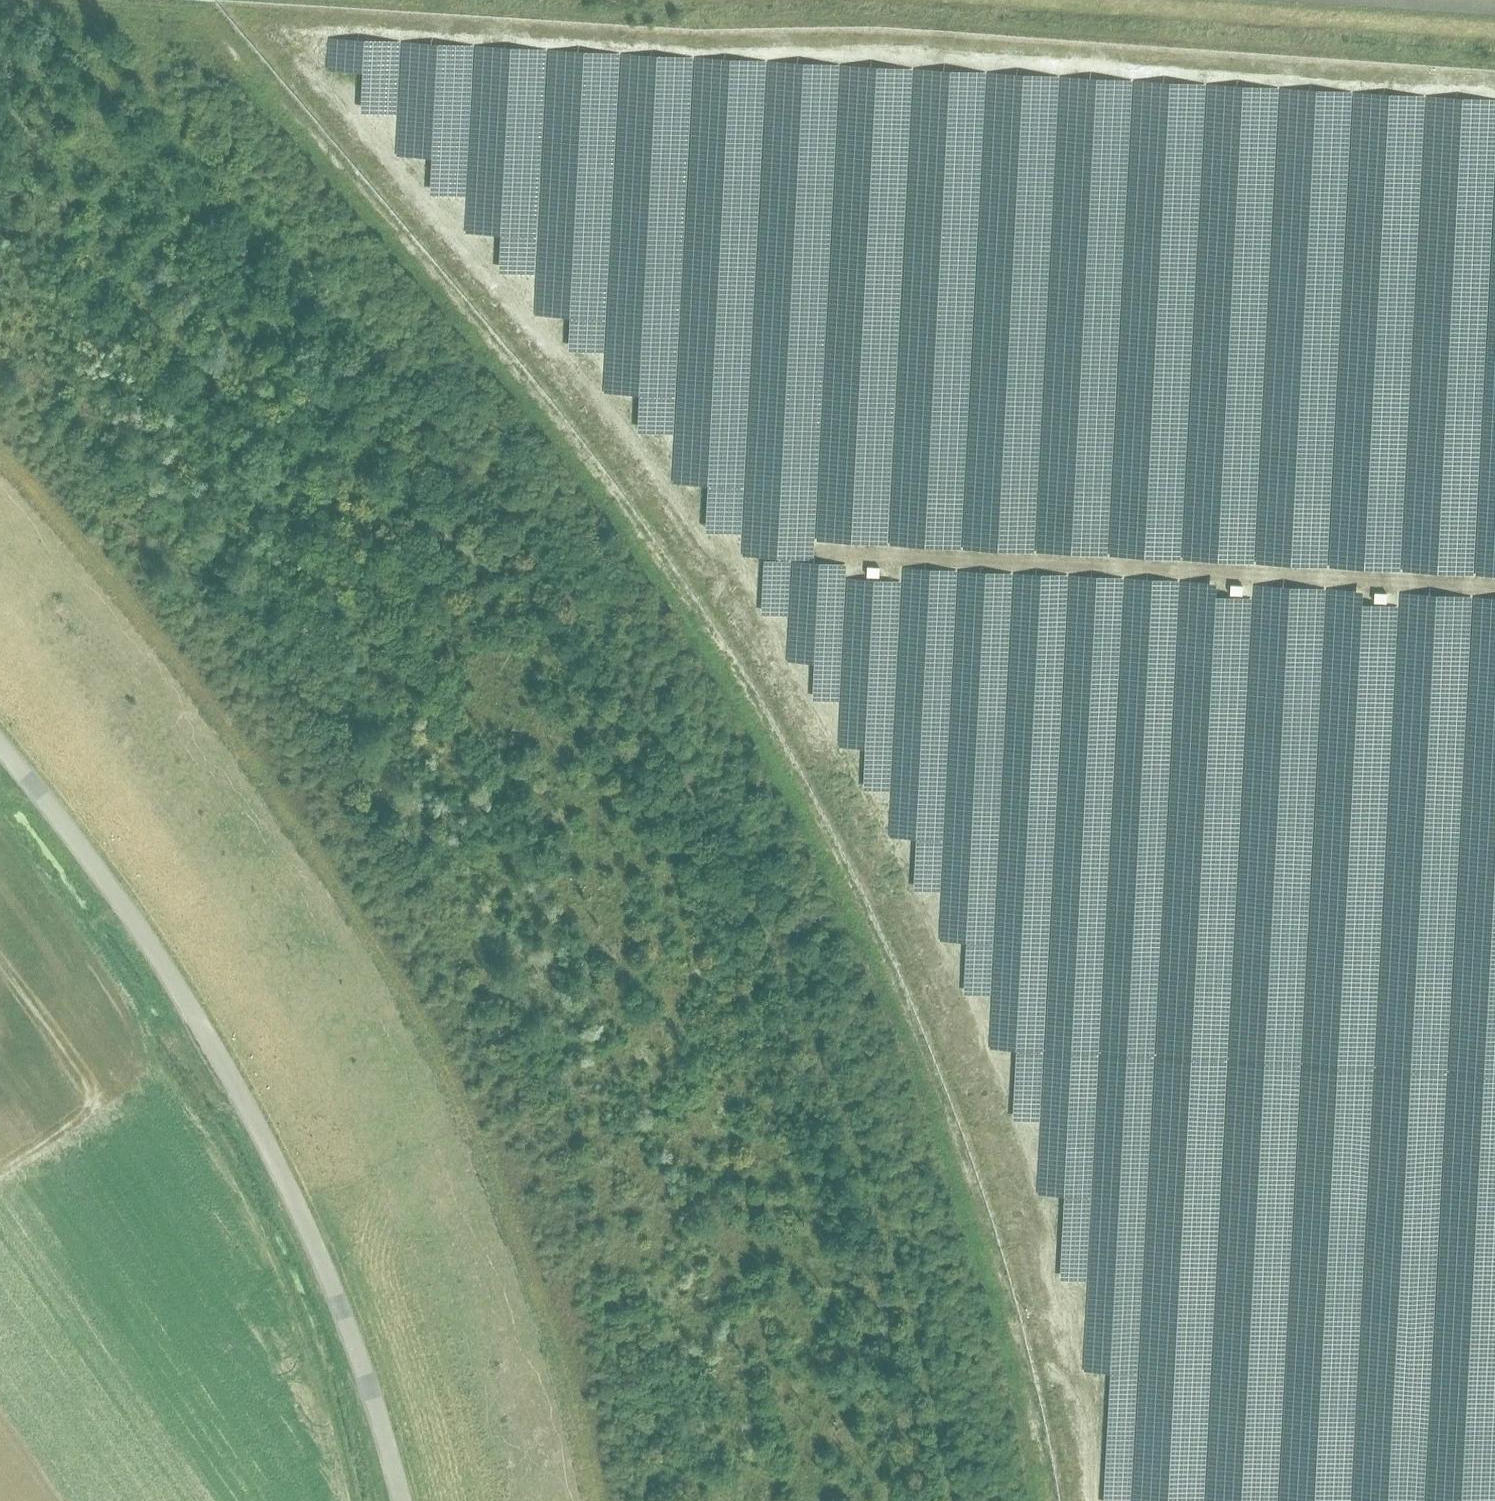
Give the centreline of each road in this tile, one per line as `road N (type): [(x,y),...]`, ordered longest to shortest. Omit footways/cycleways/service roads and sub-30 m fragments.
road 1 (unclassified): [(402,1500),(355,1347),(274,1160),(203,1028),(110,890),(0,753)]
road 2 (unclassified): [(1494,8),(1374,0)]

